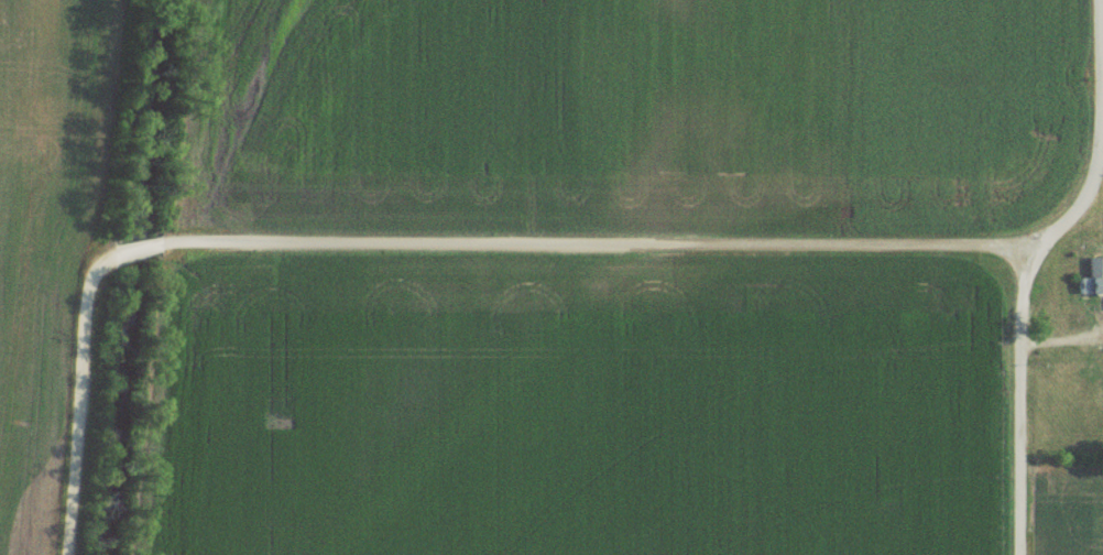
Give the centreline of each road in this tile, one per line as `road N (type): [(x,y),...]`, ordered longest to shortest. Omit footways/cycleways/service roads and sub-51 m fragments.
road 1 (residential): [(167,250),(1025,251),(1074,221),(1096,175),(1100,0)]
road 2 (residential): [(1024,554),(1025,251)]
road 3 (residential): [(70,554),(89,295),(114,263)]

